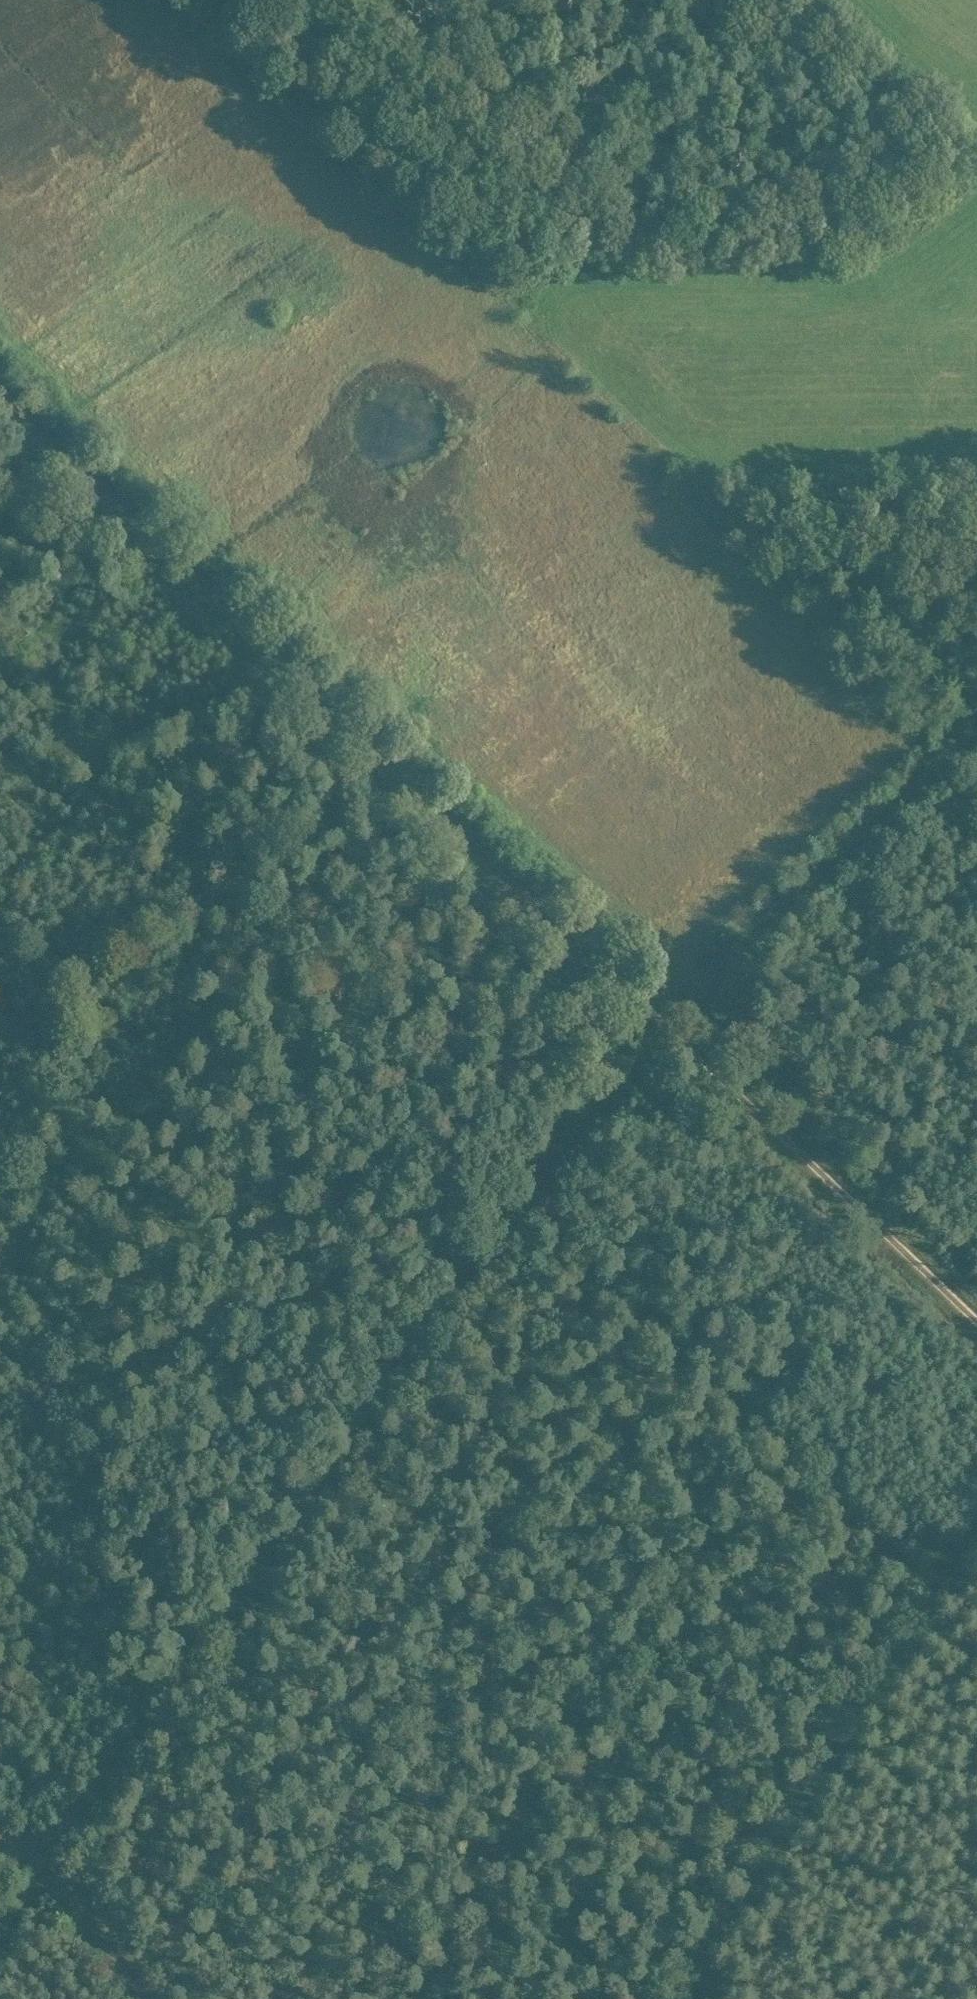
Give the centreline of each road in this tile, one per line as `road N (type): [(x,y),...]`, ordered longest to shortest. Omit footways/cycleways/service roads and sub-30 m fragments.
road 1 (track): [(976,1321),(0,372)]
road 2 (track): [(0,1838),(34,1859),(138,1998)]

